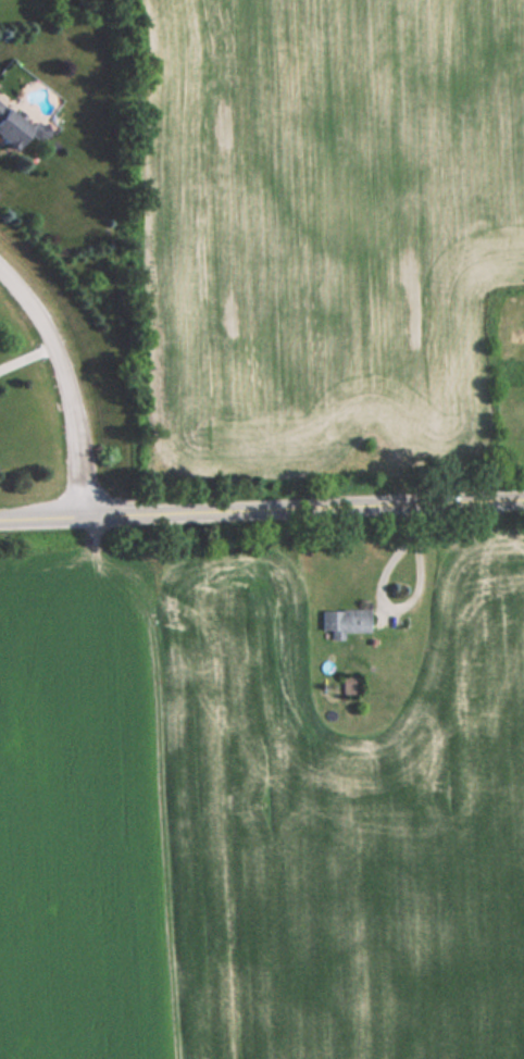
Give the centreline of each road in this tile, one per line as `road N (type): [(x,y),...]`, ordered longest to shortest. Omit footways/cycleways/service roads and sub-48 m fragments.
road 1 (tertiary): [(0,517),(523,499)]
road 2 (residential): [(82,513),(67,378),(49,331),(0,266)]

